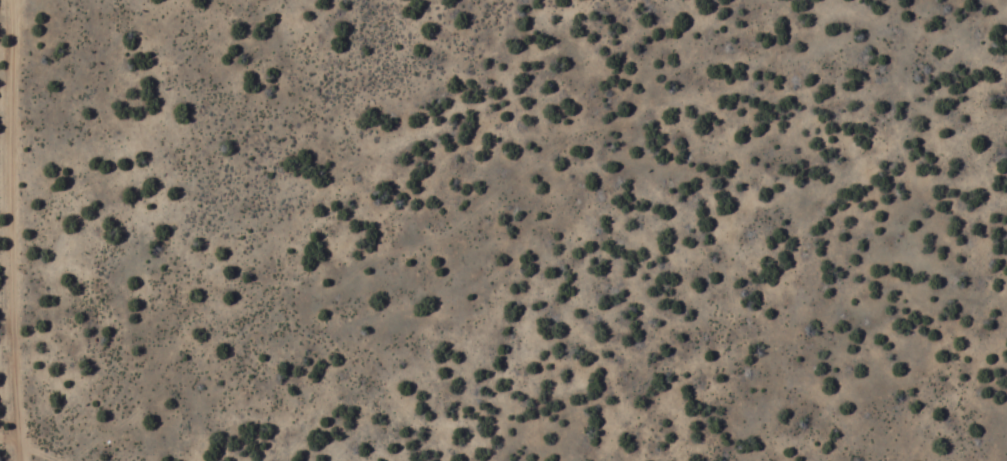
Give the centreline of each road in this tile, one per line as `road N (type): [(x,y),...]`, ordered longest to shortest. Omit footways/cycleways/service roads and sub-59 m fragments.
road 1 (tertiary): [(18,460),(10,0)]

